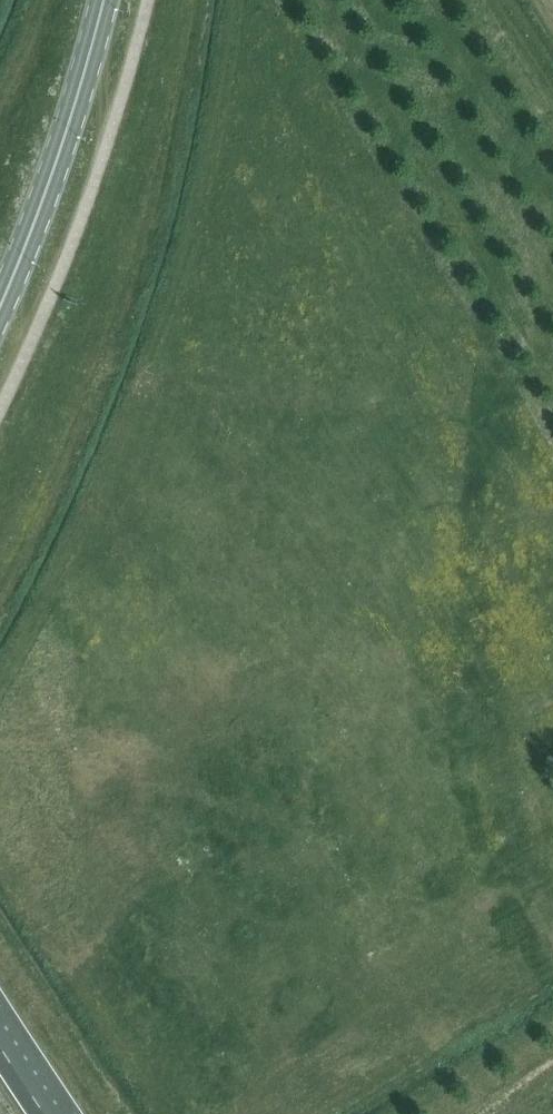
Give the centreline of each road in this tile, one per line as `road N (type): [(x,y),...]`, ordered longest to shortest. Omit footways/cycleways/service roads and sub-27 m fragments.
road 1 (secondary): [(0,307),(55,167),(103,0)]

